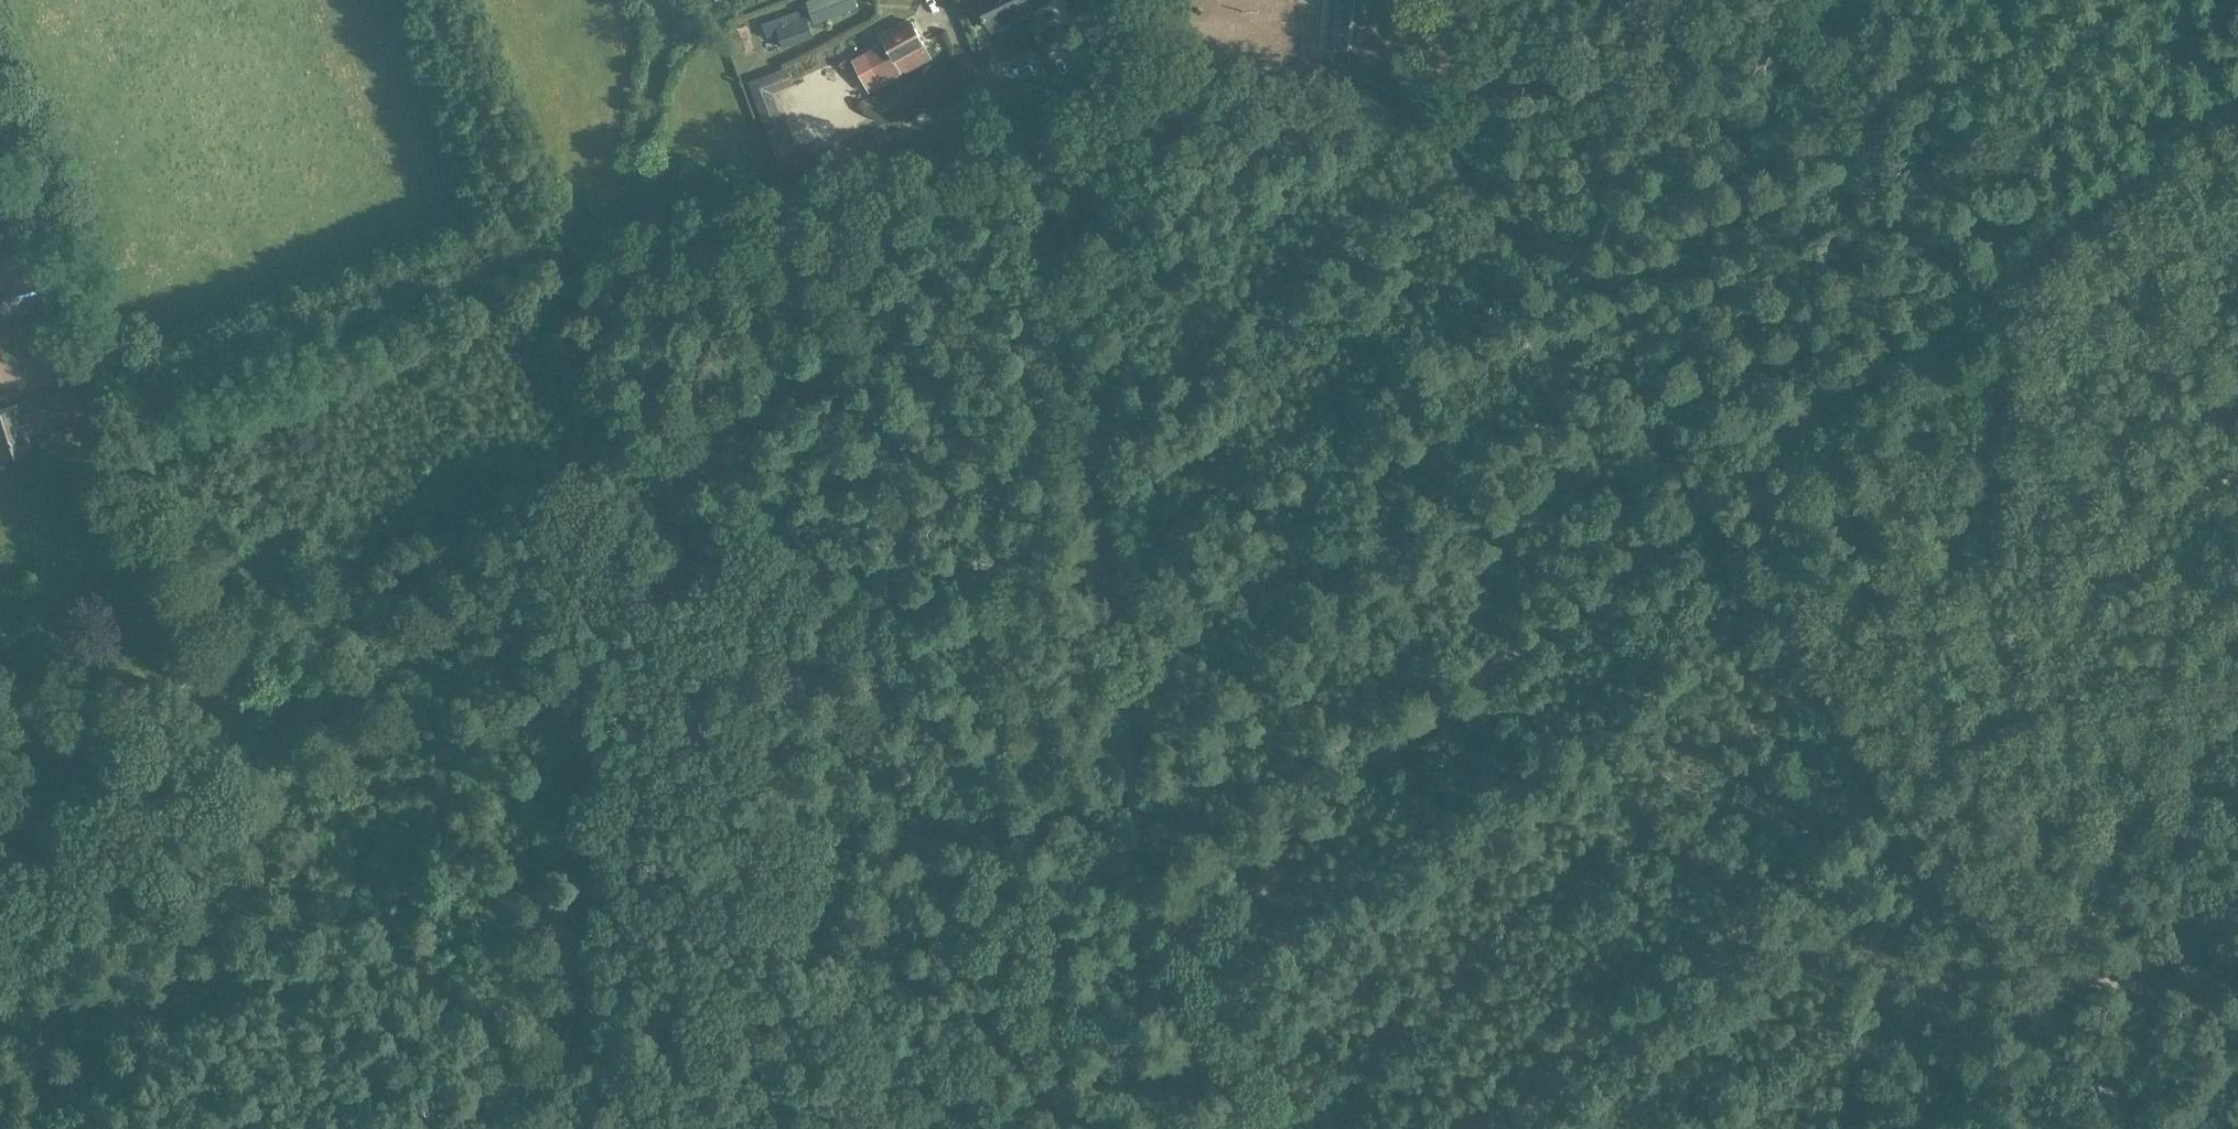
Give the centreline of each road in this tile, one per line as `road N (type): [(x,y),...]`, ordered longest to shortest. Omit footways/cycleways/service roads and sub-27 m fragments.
road 1 (track): [(1149,929),(2237,86)]
road 2 (track): [(982,89),(607,254),(584,273),(591,342),(678,524),(868,1128)]
road 3 (track): [(2125,1128),(1729,551),(1404,58)]
road 4 (track): [(1149,929),(1080,424),(1072,297),(1128,73)]
road 5 (track): [(1441,0),(1404,58),(1361,74),(1270,65),(1142,22)]
road 6 (track): [(917,1128),(1149,929)]
road 7 (track): [(1257,1128),(1149,929)]
road 8 (unclassified): [(982,89),(1000,95),(1108,84),(1128,73),(1149,0)]
road 9 (track): [(1924,1128),(2045,1015)]

